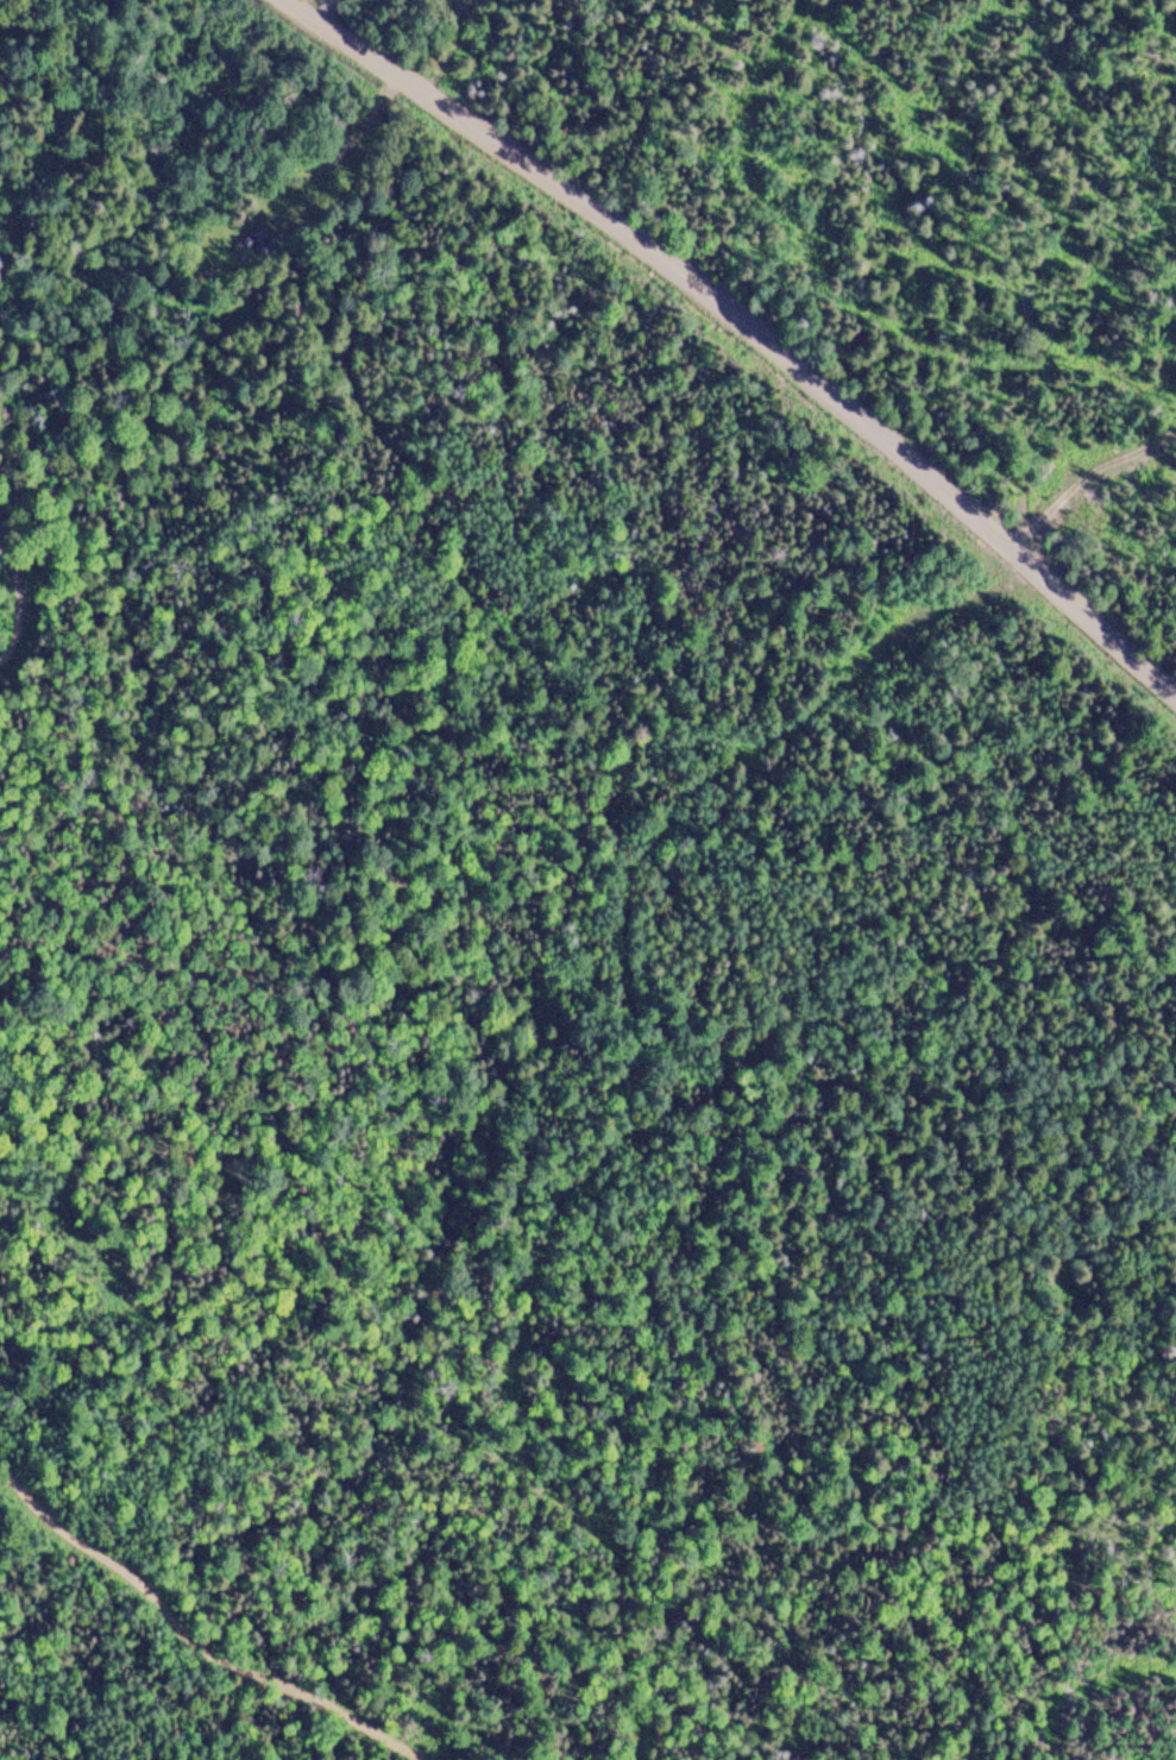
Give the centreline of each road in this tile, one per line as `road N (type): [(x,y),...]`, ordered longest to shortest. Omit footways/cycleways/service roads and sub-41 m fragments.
road 1 (residential): [(1175,691),(704,281),(284,0)]

